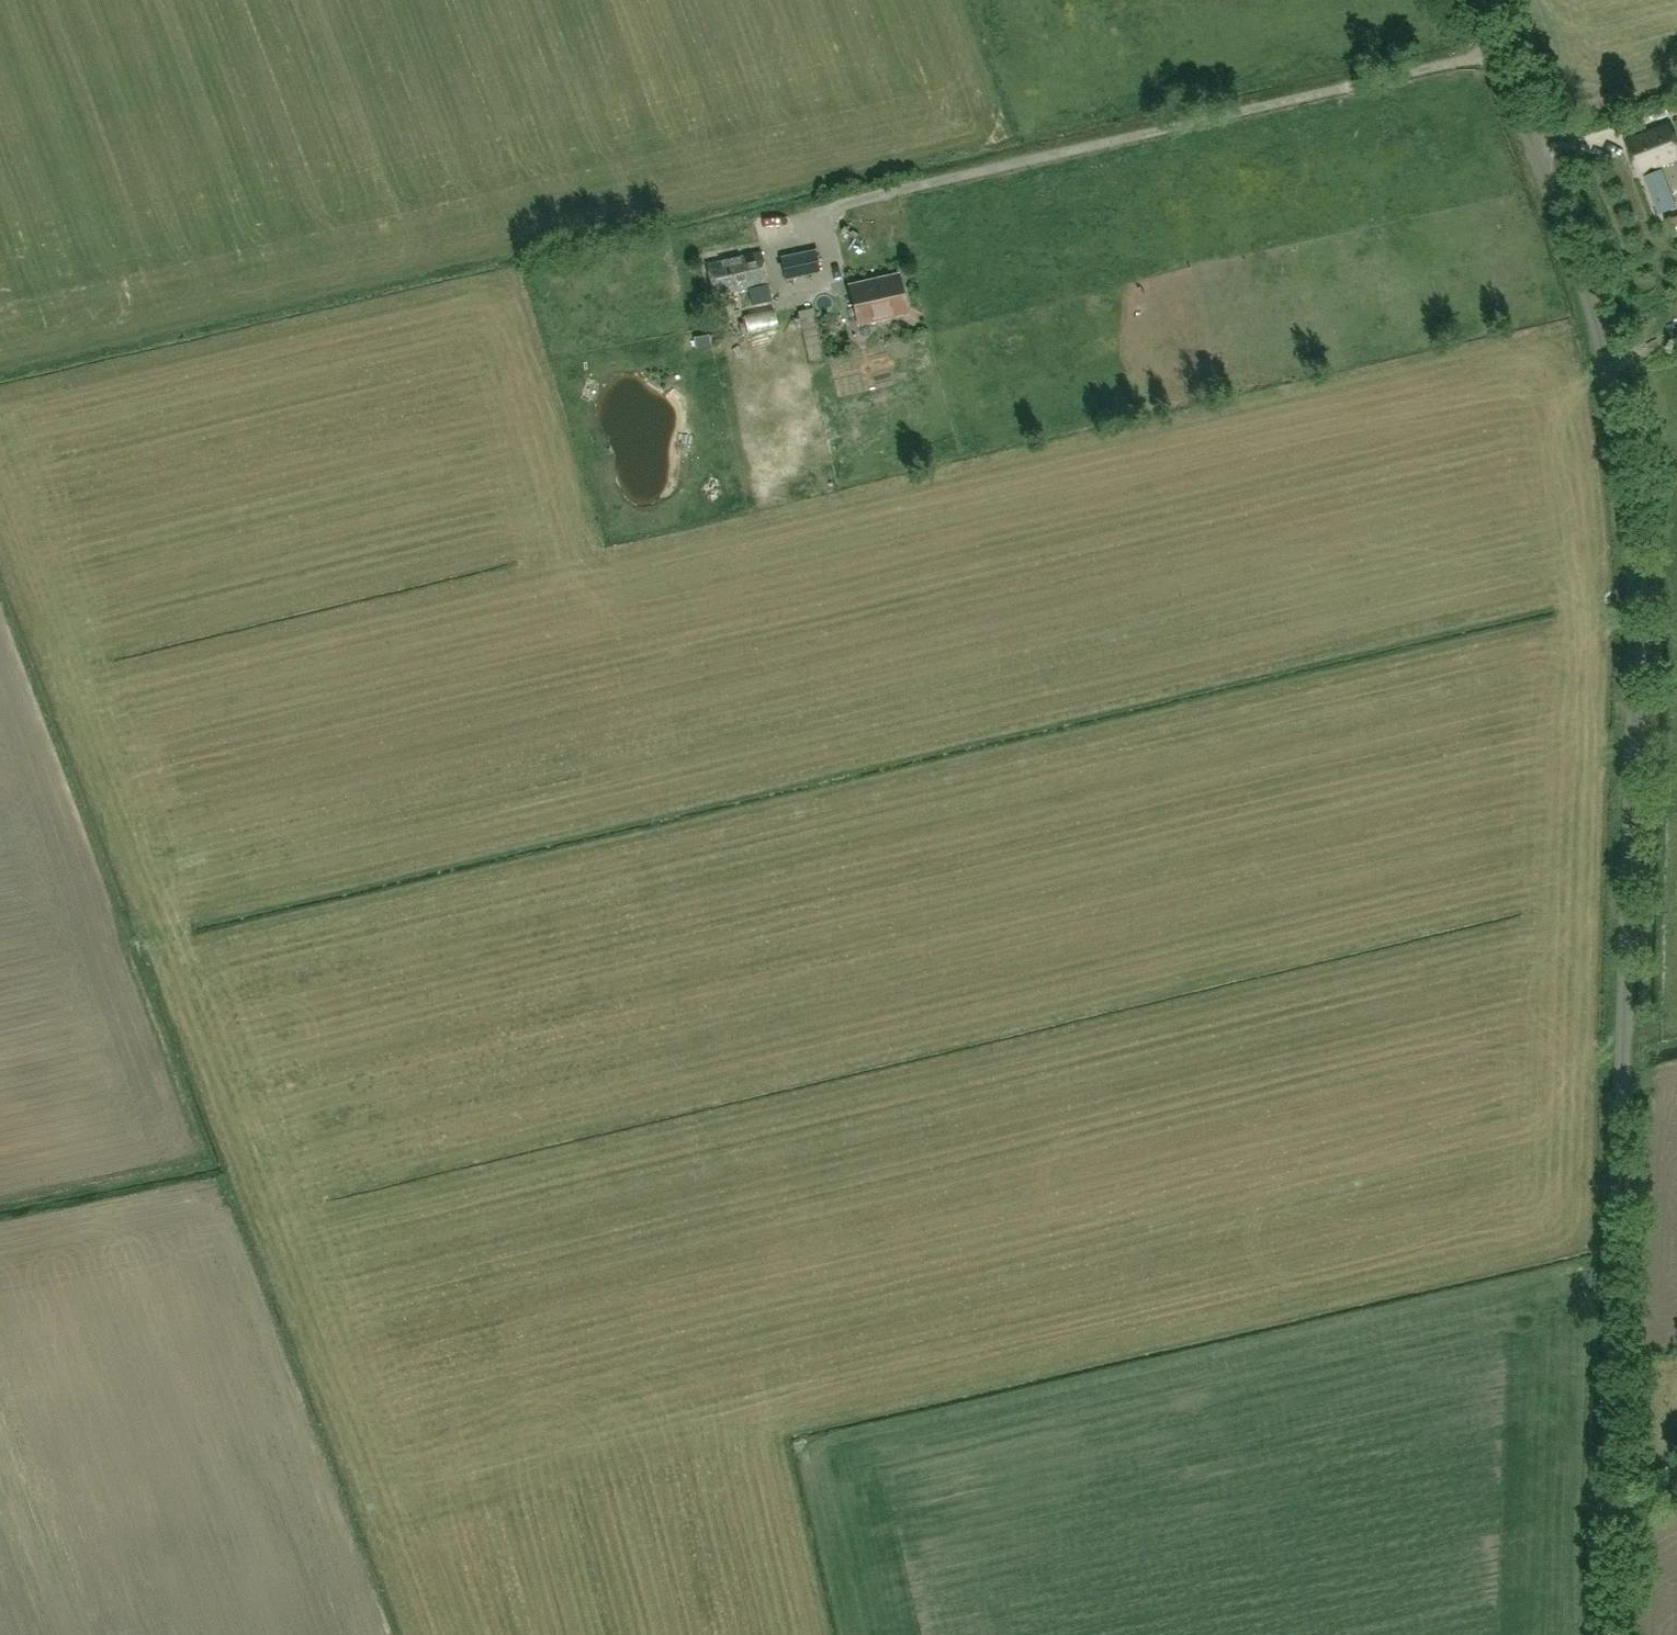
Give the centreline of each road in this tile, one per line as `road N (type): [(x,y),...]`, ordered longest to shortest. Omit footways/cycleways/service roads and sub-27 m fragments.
road 1 (unclassified): [(1610,1634),(1643,713),(1641,566),(1627,405),(1605,322),(1479,0)]

